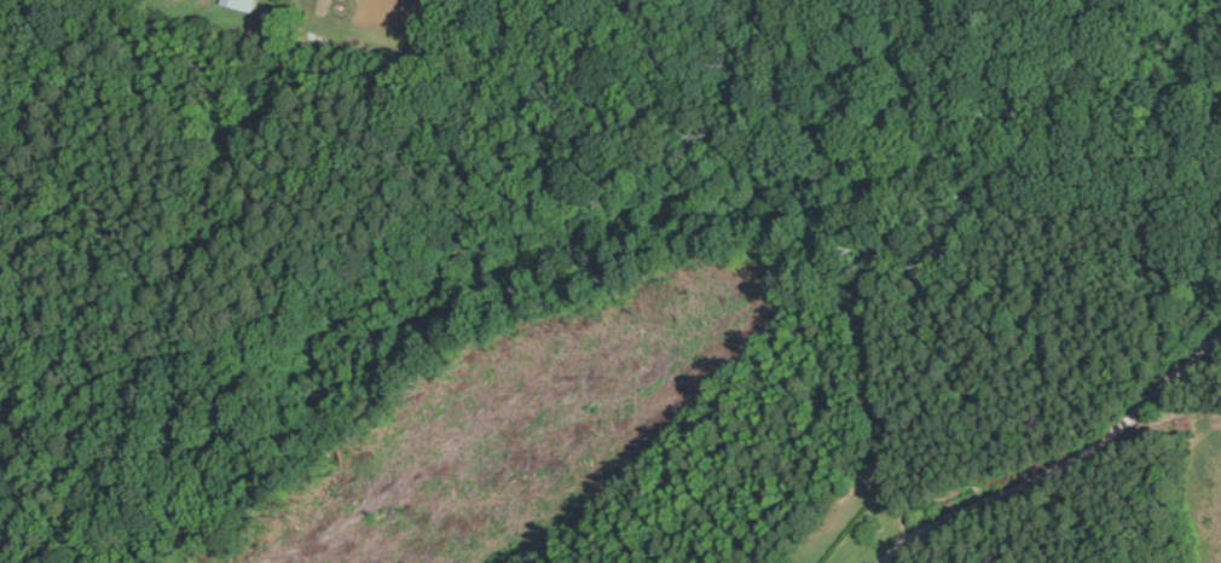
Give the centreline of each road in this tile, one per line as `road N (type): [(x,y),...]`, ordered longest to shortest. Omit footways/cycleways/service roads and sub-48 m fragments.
road 1 (residential): [(880,562),(1105,440),(1220,340)]

